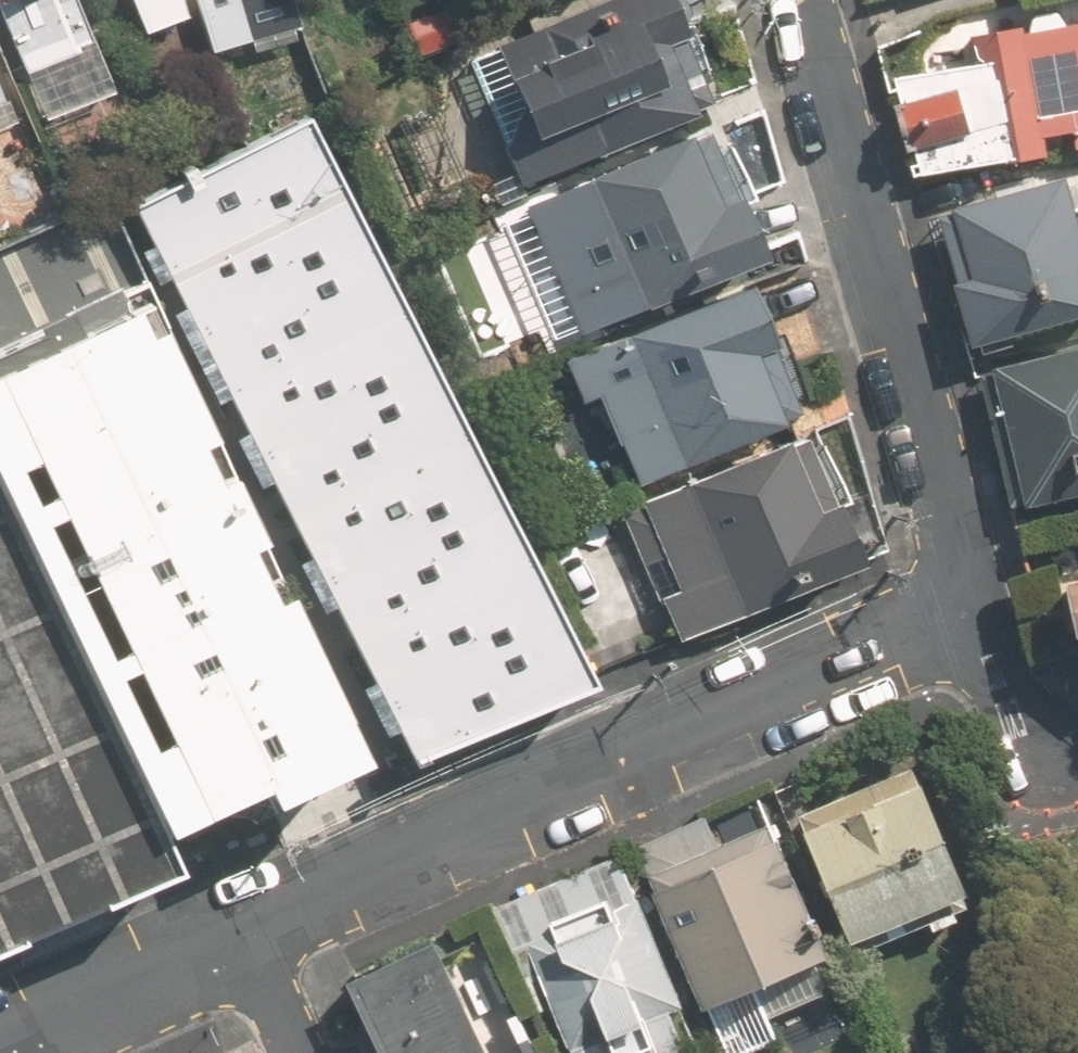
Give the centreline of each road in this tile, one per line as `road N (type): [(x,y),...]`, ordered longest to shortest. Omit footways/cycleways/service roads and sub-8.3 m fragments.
road 1 (residential): [(242,934),(959,602)]
road 2 (residential): [(959,602),(795,0)]
road 3 (residential): [(0,1046),(242,934)]
road 4 (residential): [(959,602),(1000,725),(1025,748),(1077,751)]
road 5 (residential): [(242,934),(298,1052)]

